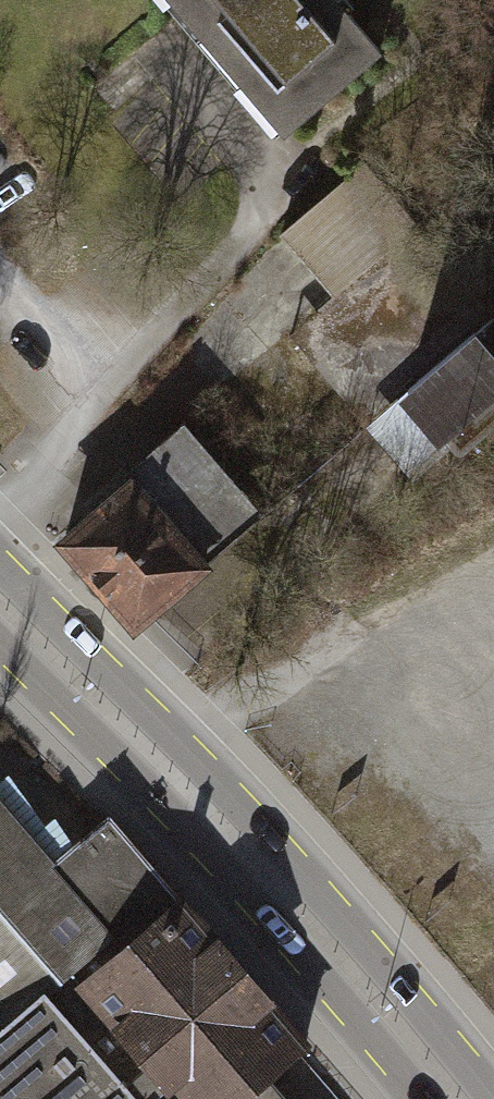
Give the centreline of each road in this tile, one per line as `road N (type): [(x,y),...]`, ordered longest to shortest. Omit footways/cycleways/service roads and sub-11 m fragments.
road 1 (secondary): [(492,1098),(259,824),(0,565)]
road 2 (secondary): [(0,641),(270,919),(425,1098)]

